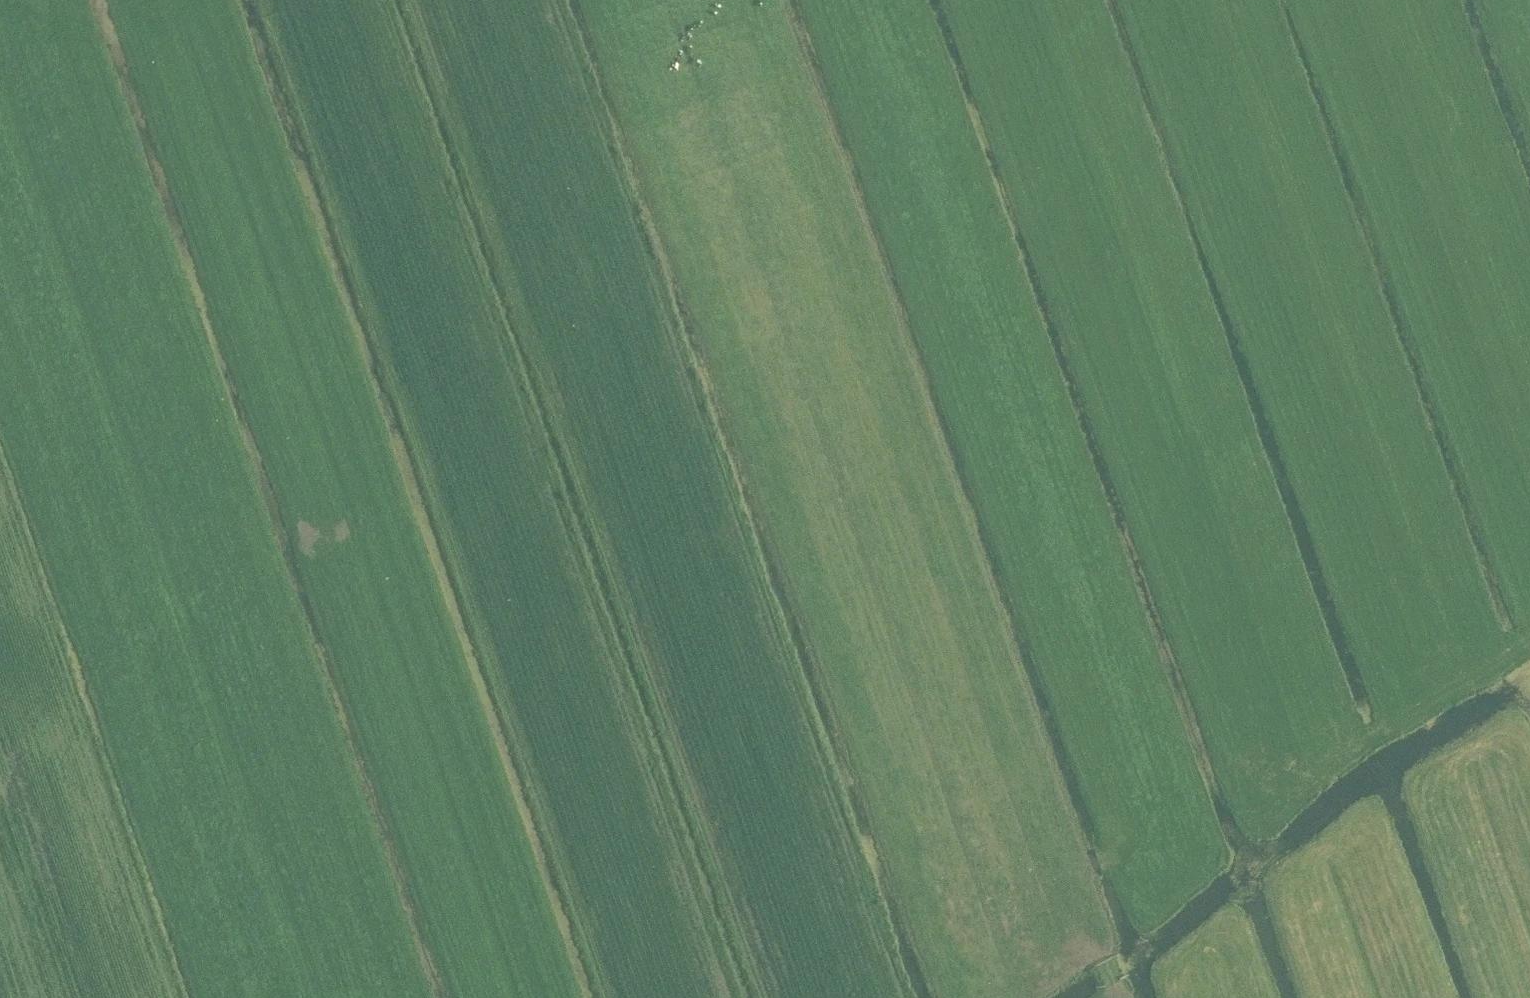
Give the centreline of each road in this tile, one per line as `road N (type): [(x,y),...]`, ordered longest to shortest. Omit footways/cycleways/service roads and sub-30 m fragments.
road 1 (track): [(1529,639),(1268,819),(1249,799),(967,0)]

